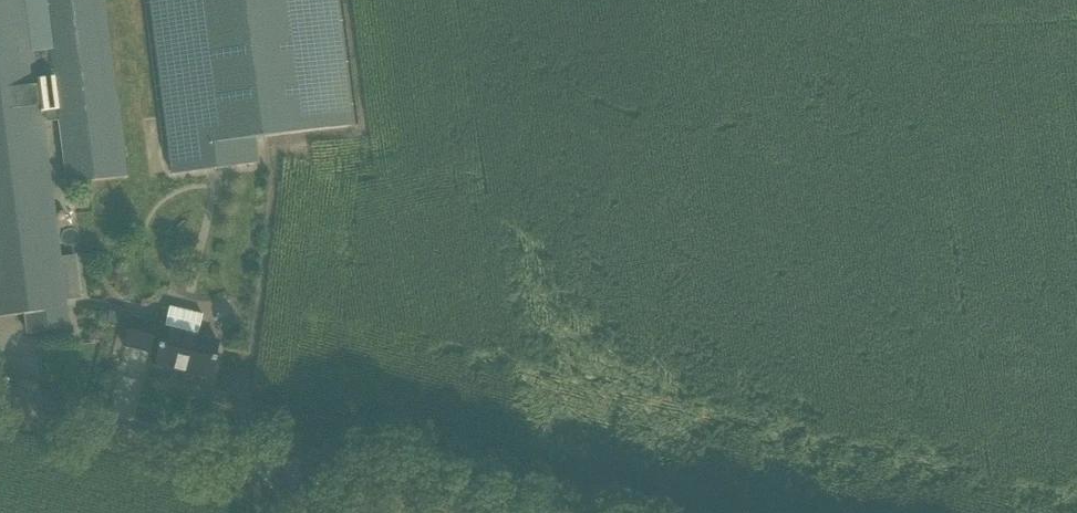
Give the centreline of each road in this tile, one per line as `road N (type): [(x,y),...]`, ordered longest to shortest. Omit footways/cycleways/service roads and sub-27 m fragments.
road 1 (unclassified): [(295,467),(0,398)]
road 2 (unclassified): [(295,467),(492,512)]

